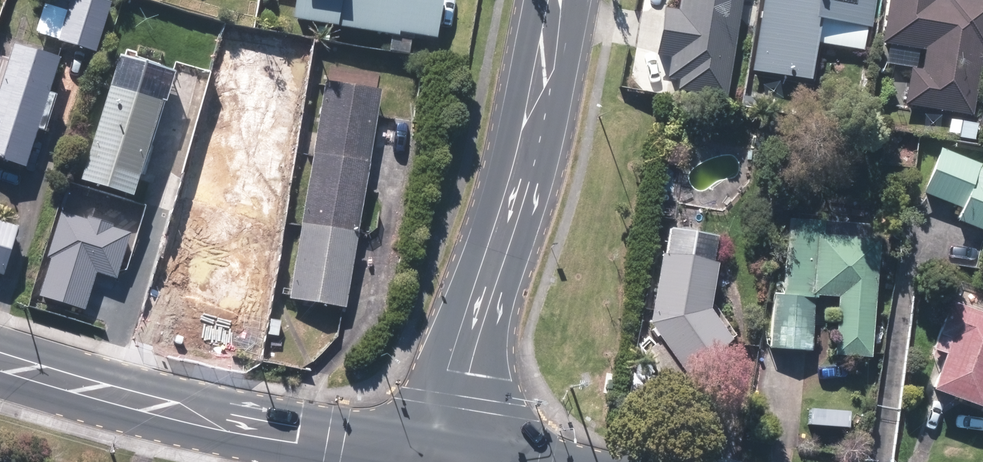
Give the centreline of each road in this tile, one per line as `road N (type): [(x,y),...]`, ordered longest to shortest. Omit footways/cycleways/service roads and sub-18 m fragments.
road 1 (secondary): [(555,0),(529,139),(426,450)]
road 2 (secondary): [(426,450),(176,409),(0,363)]

